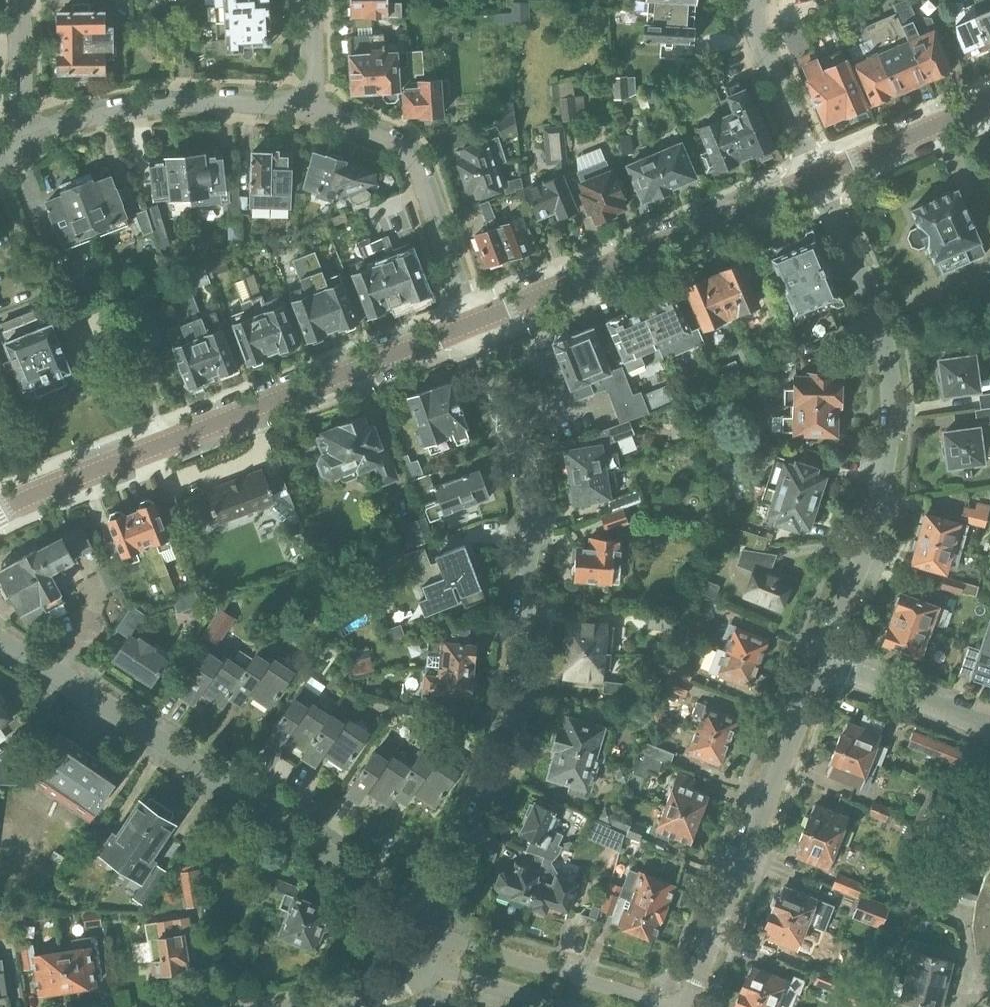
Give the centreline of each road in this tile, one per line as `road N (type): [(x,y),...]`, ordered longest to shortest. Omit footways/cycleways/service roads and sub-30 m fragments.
road 1 (residential): [(424,915),(517,723),(535,592),(528,484),(470,324)]
road 2 (residential): [(824,663),(865,546),(892,413),(890,367),(874,309),(818,178)]
road 3 (tertiary): [(0,510),(470,324)]
road 4 (residential): [(424,915),(0,640)]
road 5 (tertiary): [(470,324),(818,178)]
road 6 (residential): [(687,1006),(824,663)]
road 7 (residential): [(470,324),(419,169),(402,146),(308,104)]
road 8 (residential): [(308,104),(138,106),(22,142)]
road 9 (residential): [(675,1006),(438,936)]
road 10 (residential): [(818,178),(752,33),(750,0)]
road 11 (tertiary): [(818,178),(989,99)]
road 12 (residential): [(989,726),(824,663)]
road 13 (residential): [(899,923),(989,811)]
road 14 (residential): [(19,0),(22,142)]
road 15 (residential): [(429,968),(563,1006)]
road 16 (residential): [(302,1006),(392,993),(429,968)]

